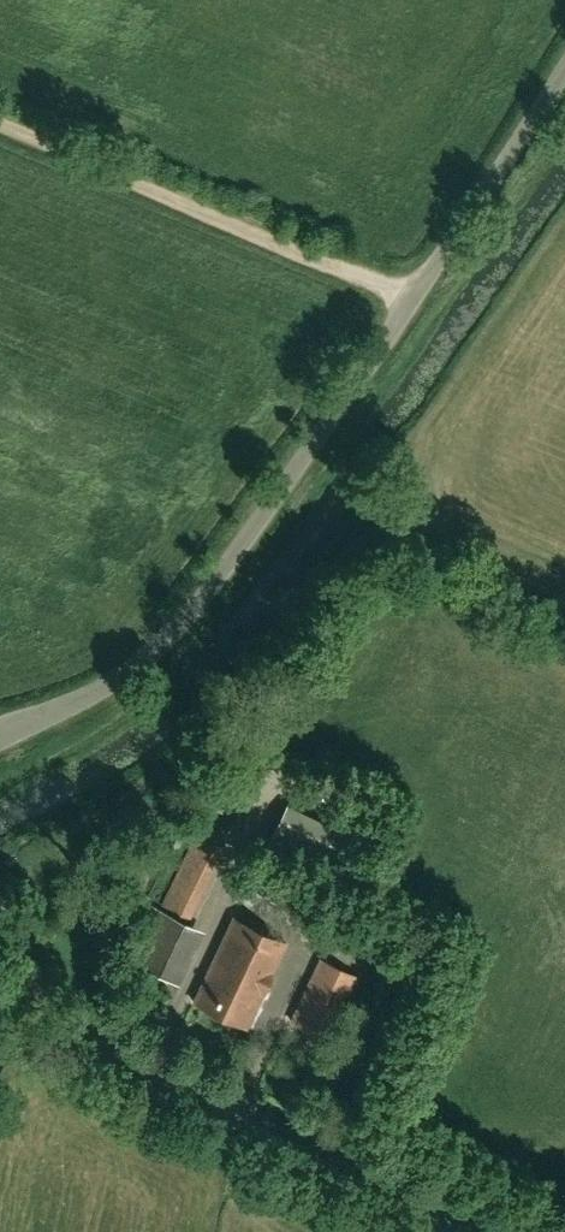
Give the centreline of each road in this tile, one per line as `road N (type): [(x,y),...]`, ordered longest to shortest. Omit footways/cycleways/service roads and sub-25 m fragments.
road 1 (unclassified): [(0,733),(116,681),(185,621),(371,364),(564,62)]
road 2 (unclassified): [(0,906),(41,991),(73,1032),(233,1128),(448,1231)]
road 3 (track): [(0,122),(412,296)]

